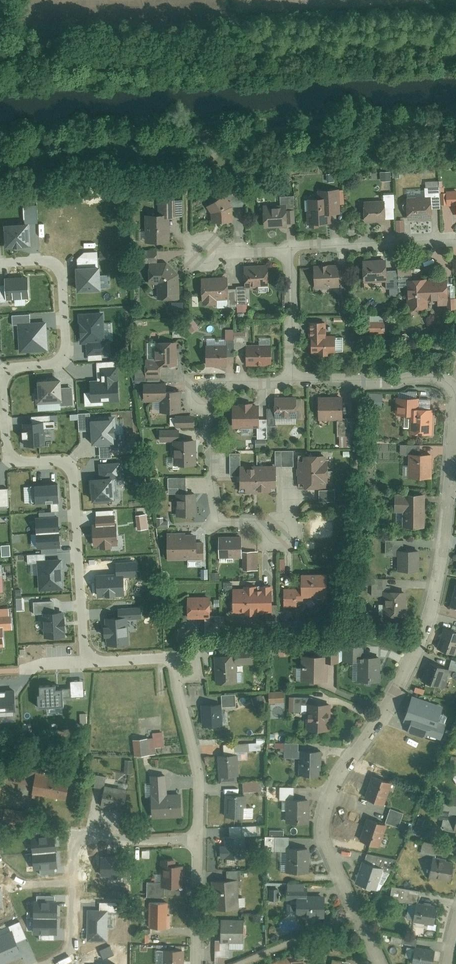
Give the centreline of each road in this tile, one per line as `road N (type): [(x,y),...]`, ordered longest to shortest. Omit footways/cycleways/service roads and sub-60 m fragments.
road 1 (residential): [(0,262),(46,260),(63,272),(68,351),(58,363),(16,366),(4,378),(9,451),(21,461),(62,460),(75,475),(87,660)]
road 2 (residential): [(380,963),(324,841),(327,800),(420,625),(441,538),(445,482)]
road 3 (unclassified): [(455,116),(0,141)]
road 4 (track): [(0,75),(455,58)]
road 5 (residential): [(285,534),(252,515),(213,516),(203,383),(288,375)]
road 6 (residential): [(197,840),(199,775),(177,681),(185,666)]
road 7 (residential): [(455,238),(286,243)]
road 8 (residential): [(288,375),(424,374),(453,385)]
road 9 (residential): [(74,881),(76,838),(197,840)]
road 10 (residential): [(286,243),(288,375)]
road 11 (residential): [(196,963),(197,840)]

